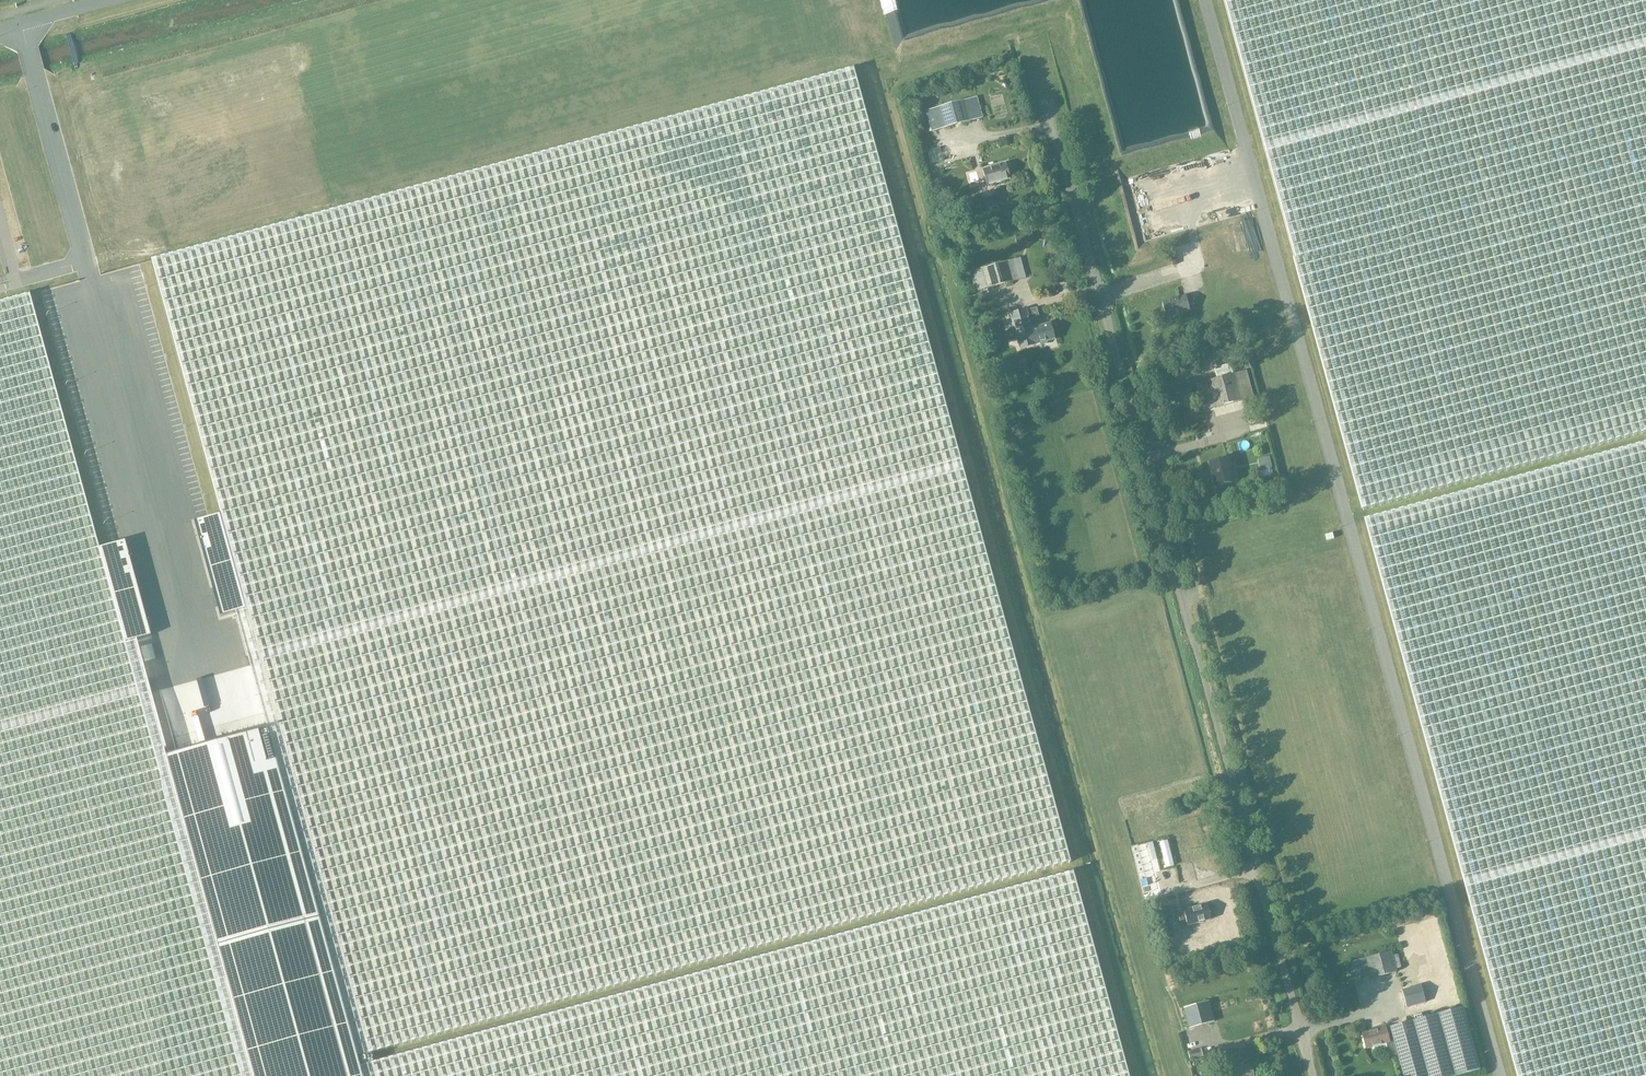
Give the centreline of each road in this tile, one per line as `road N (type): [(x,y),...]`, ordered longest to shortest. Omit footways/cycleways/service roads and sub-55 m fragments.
road 1 (unclassified): [(1312,1075),(1047,100)]

